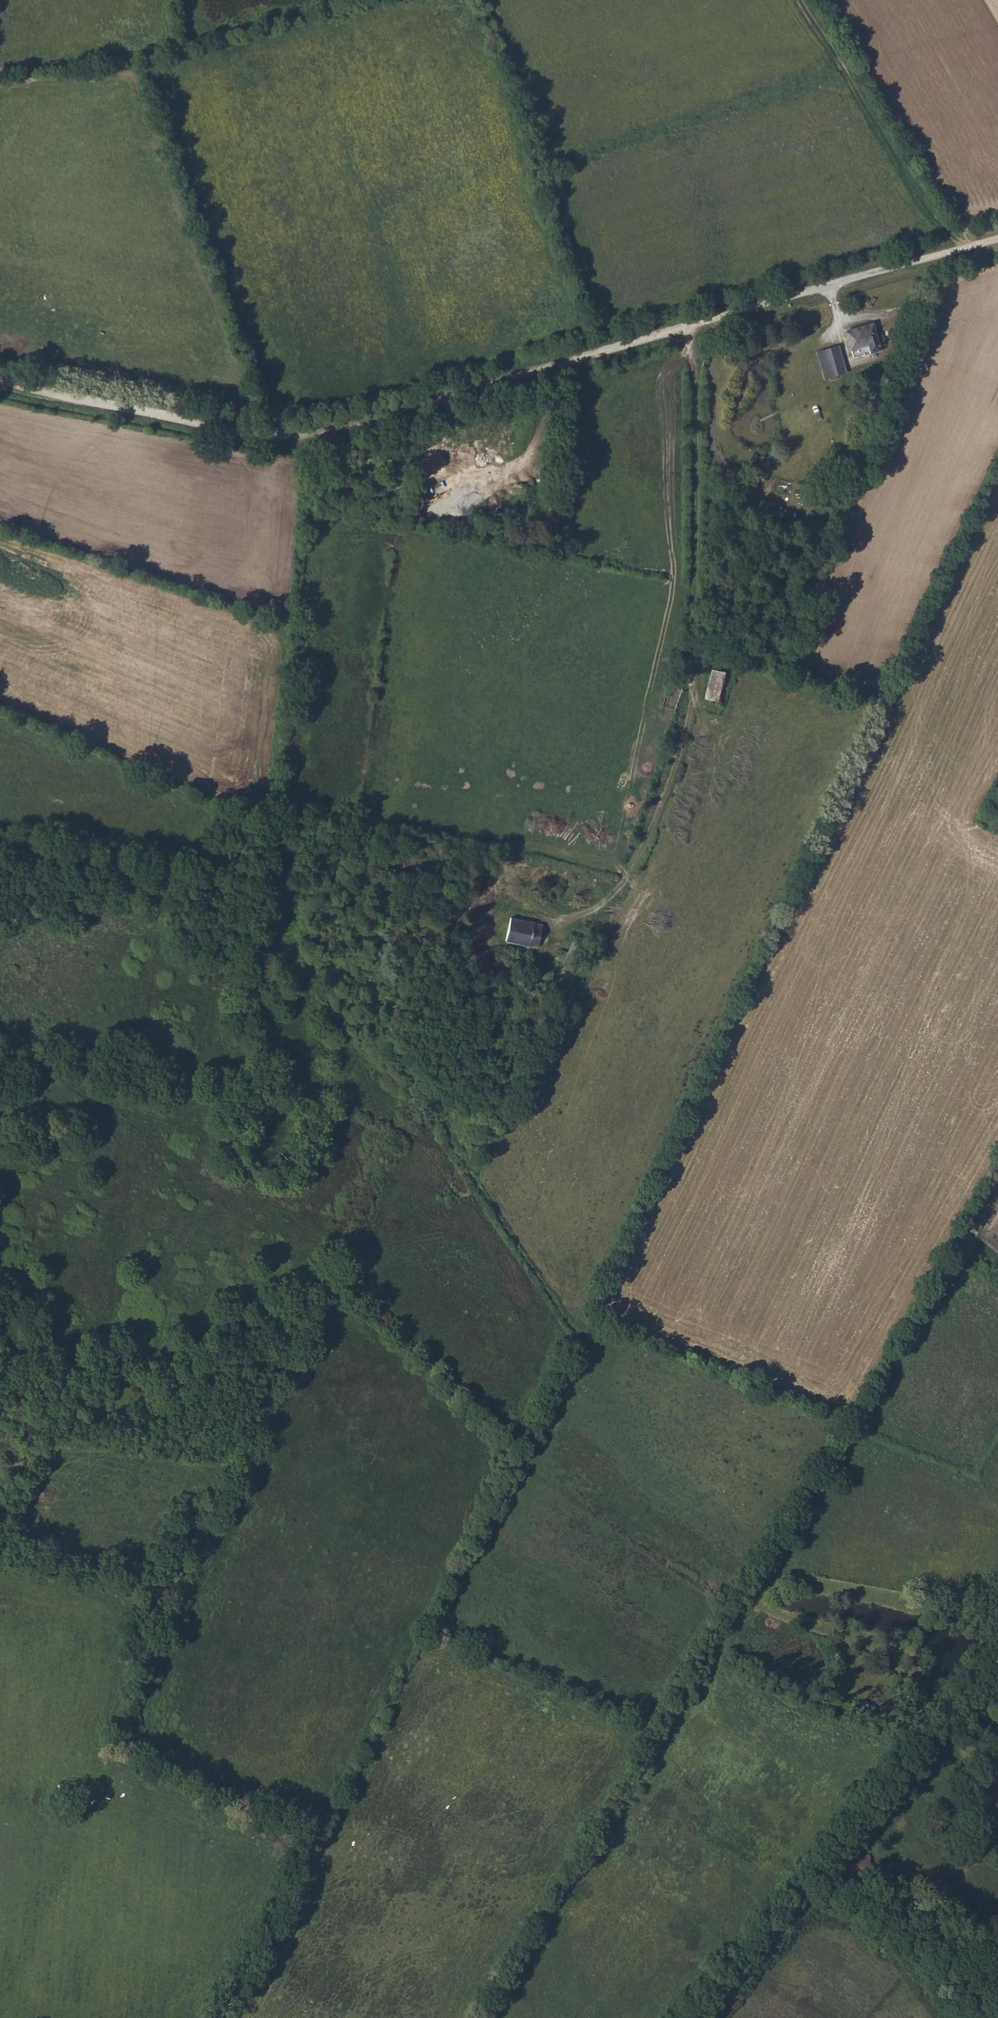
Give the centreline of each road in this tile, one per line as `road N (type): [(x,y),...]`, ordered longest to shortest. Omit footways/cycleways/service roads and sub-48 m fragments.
road 1 (track): [(997,240),(296,438),(221,434),(0,382)]

